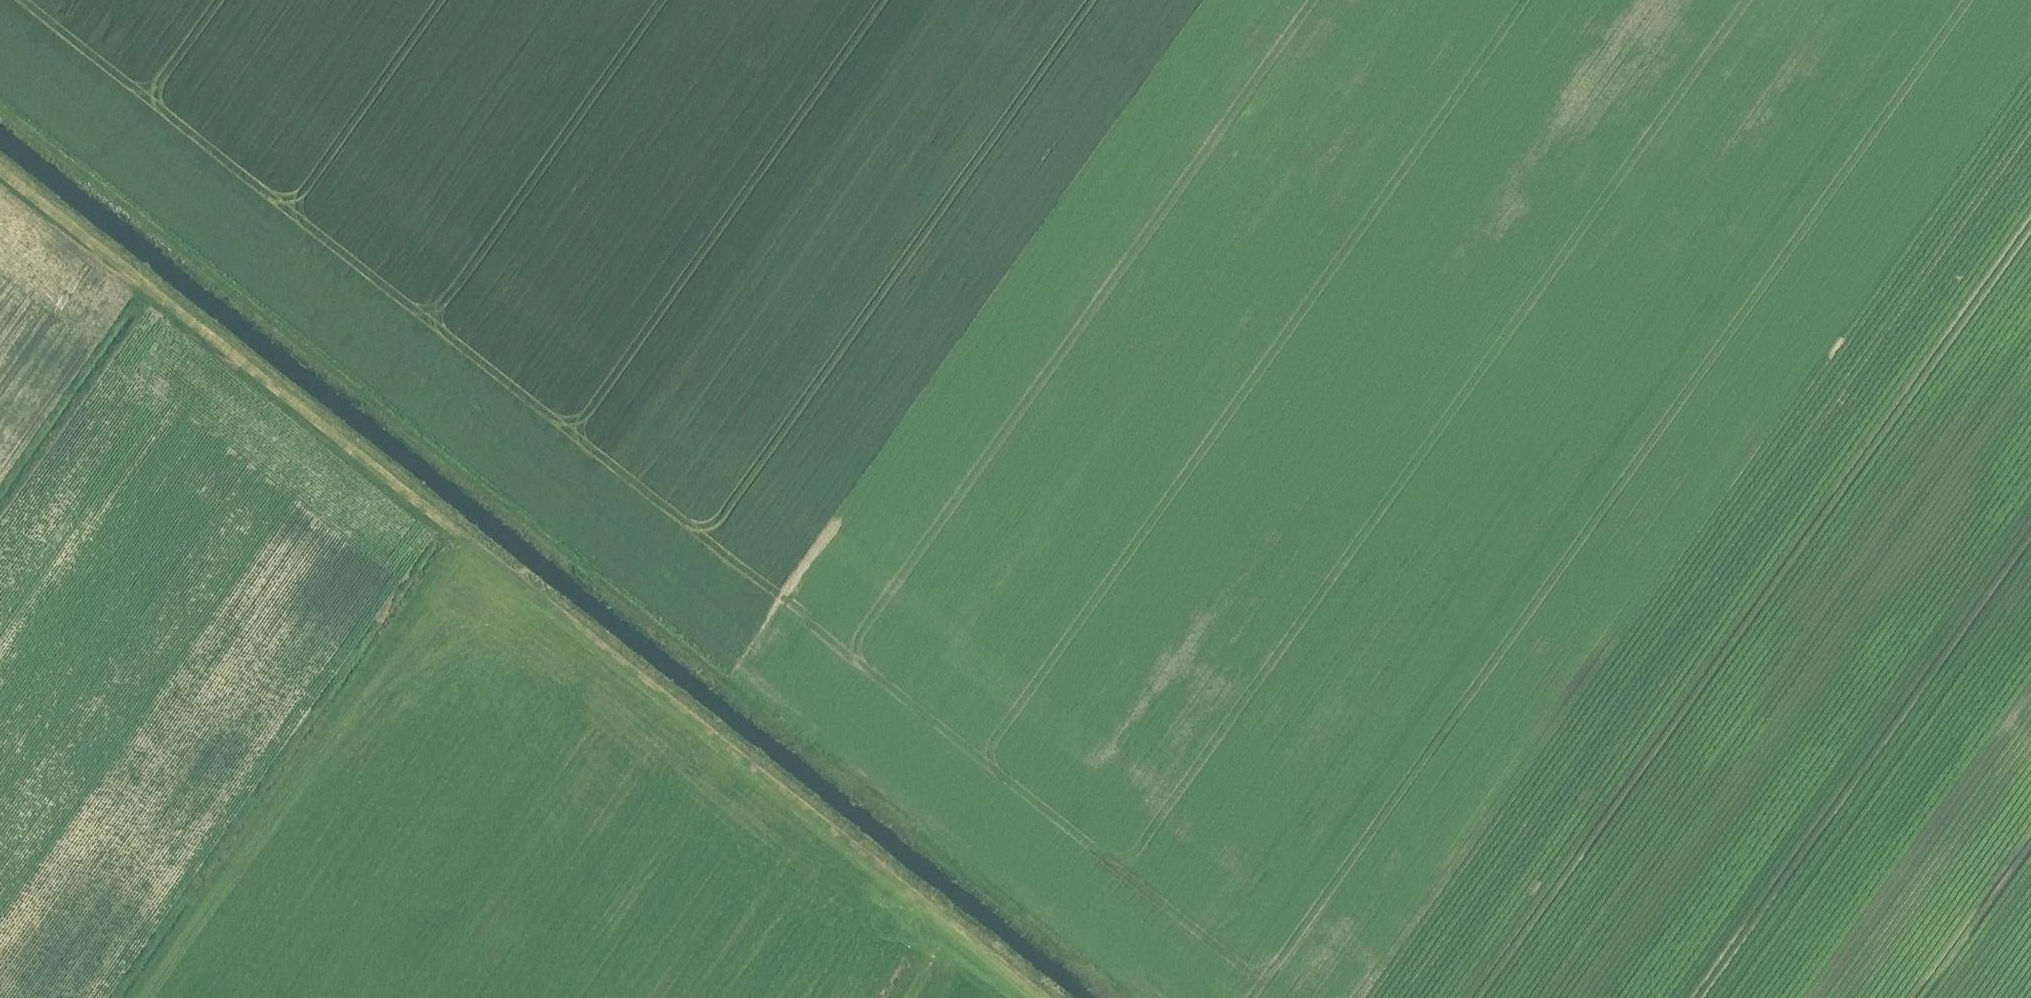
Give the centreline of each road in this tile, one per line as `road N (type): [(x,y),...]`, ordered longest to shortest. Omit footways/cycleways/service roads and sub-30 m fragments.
road 1 (track): [(0,163),(1045,997)]

